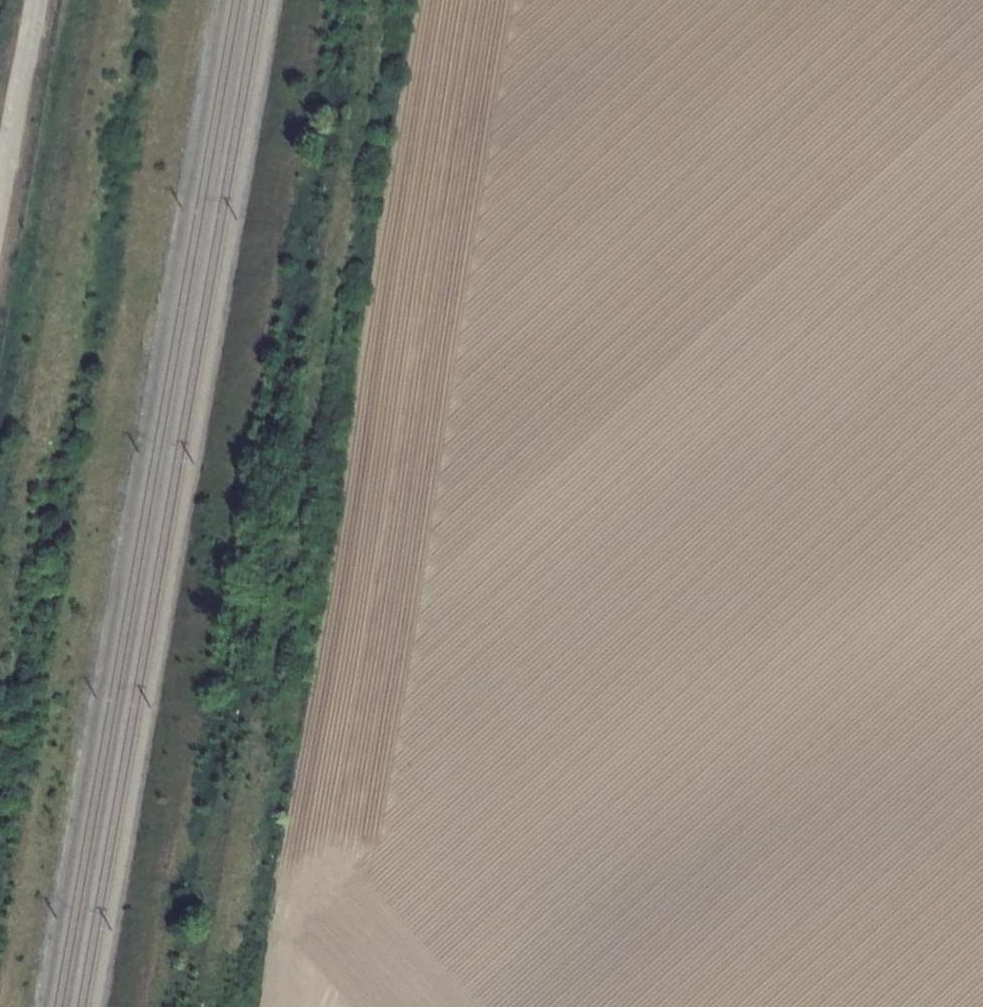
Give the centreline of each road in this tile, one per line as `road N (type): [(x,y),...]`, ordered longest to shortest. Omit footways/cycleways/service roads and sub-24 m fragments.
road 1 (track): [(34,0),(0,196)]

